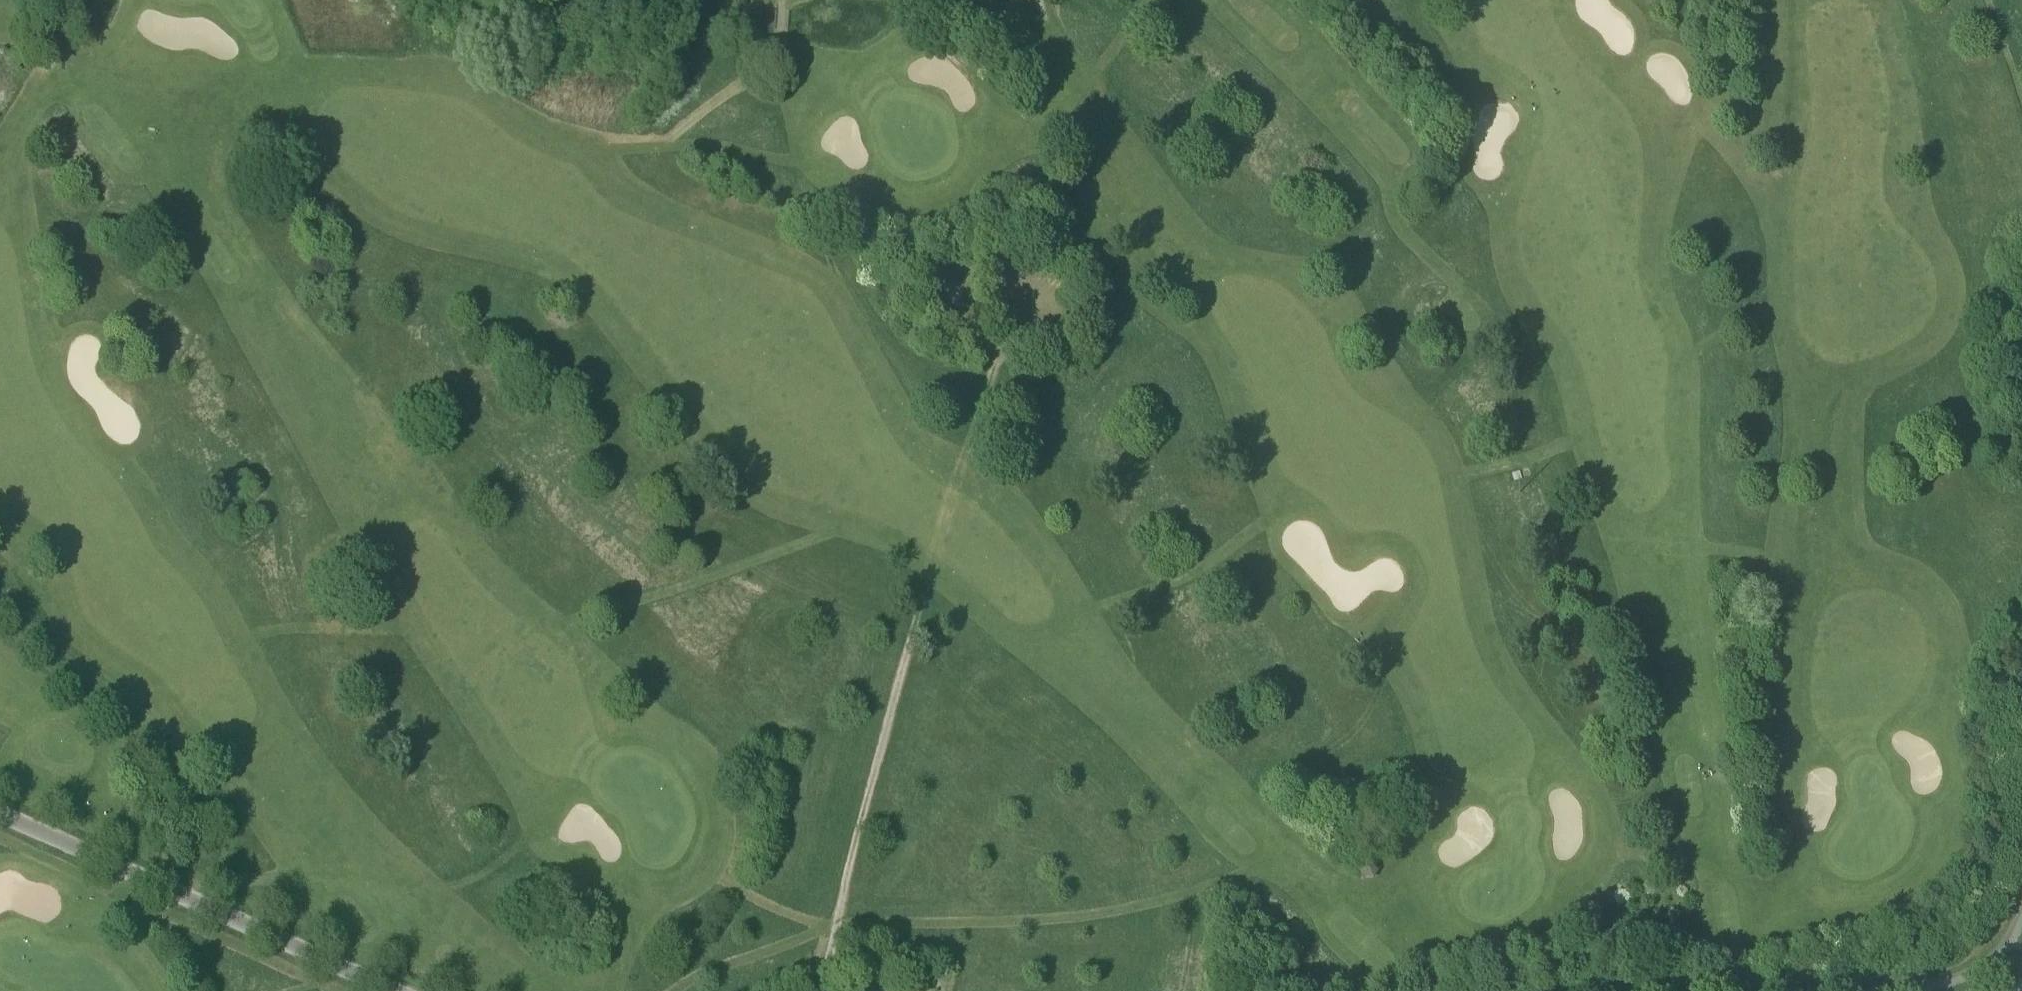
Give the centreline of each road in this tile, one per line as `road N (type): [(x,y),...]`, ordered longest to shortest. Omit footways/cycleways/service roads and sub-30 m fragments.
road 1 (track): [(818,990),(934,552),(1017,291)]
road 2 (unclassified): [(391,990),(0,816)]
road 3 (track): [(2021,918),(1982,973),(1895,990)]

